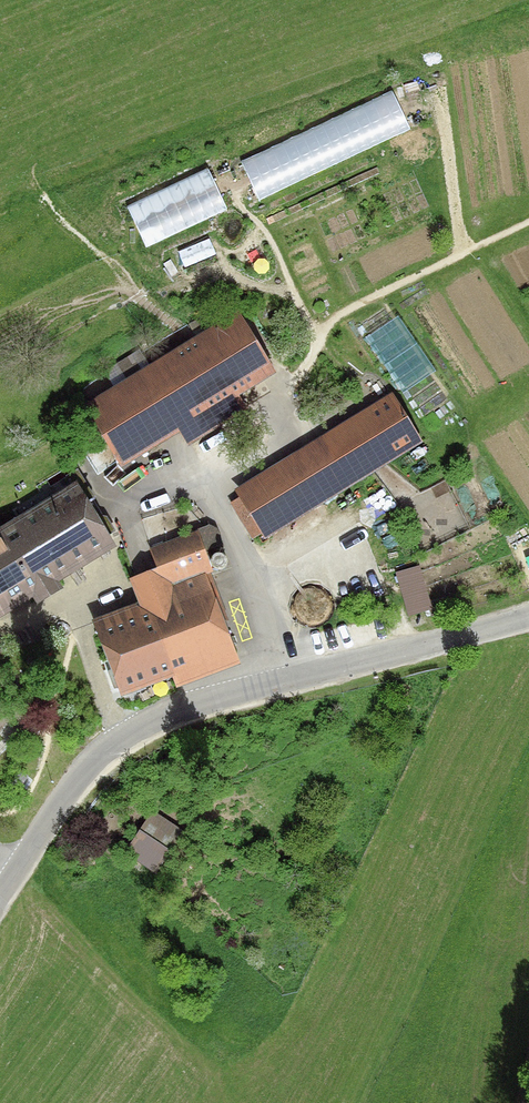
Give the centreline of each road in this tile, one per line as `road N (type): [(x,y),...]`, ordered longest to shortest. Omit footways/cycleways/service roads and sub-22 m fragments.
road 1 (residential): [(528,618),(283,680),(147,724),(58,807),(0,897)]
road 2 (track): [(220,473),(294,434),(325,329),(528,223)]

